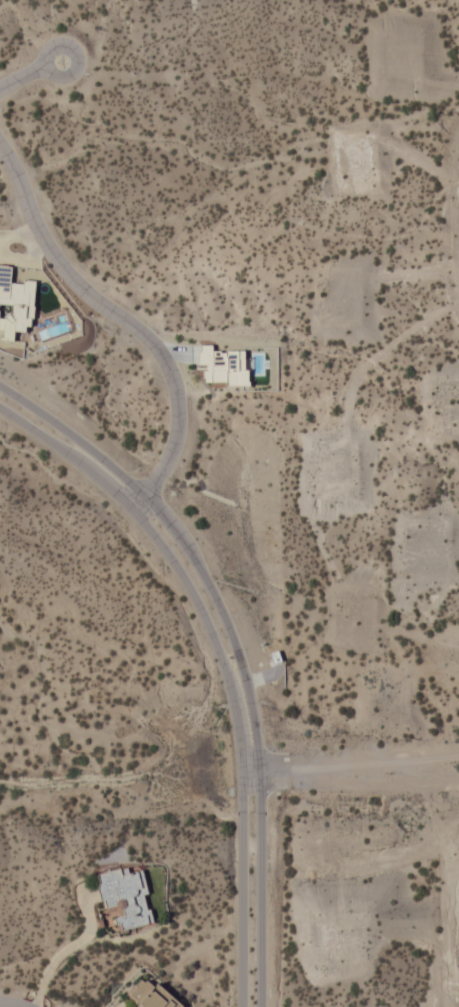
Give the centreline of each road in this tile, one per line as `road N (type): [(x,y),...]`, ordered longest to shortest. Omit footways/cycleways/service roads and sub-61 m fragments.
road 1 (residential): [(264,1006),(264,771),(244,653),(190,545),(148,495),(0,384)]
road 2 (residential): [(0,409),(136,510),(174,557),(228,666),(247,772),(247,1006)]
road 3 (residential): [(136,510),(170,461),(181,423),(176,382),(157,345),(63,270),(0,141)]

